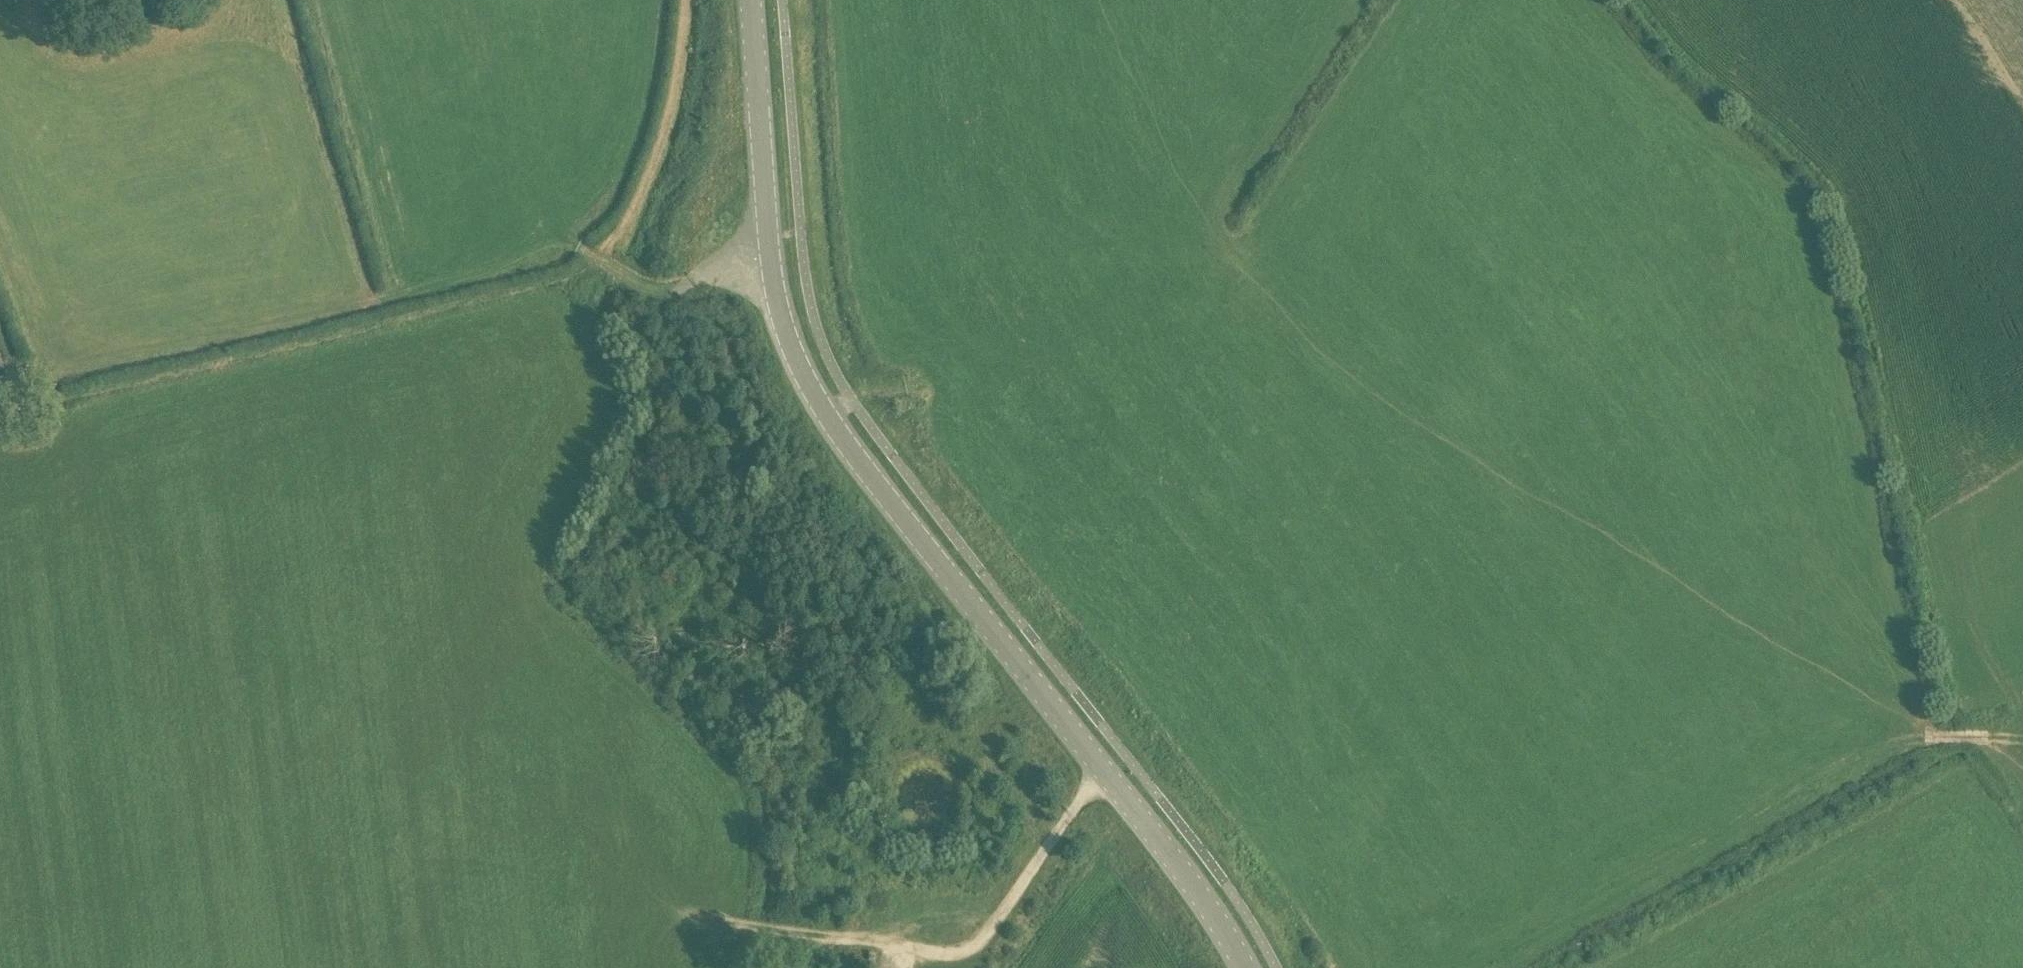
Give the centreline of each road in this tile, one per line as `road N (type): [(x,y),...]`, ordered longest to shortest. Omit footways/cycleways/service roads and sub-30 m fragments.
road 1 (tertiary): [(1244,967),(1166,847),(855,456),(795,354),(770,257),(752,0)]
road 2 (track): [(1104,775),(985,939),(966,952),(751,927)]
road 3 (track): [(772,271),(709,275),(680,290),(649,291),(554,230)]

